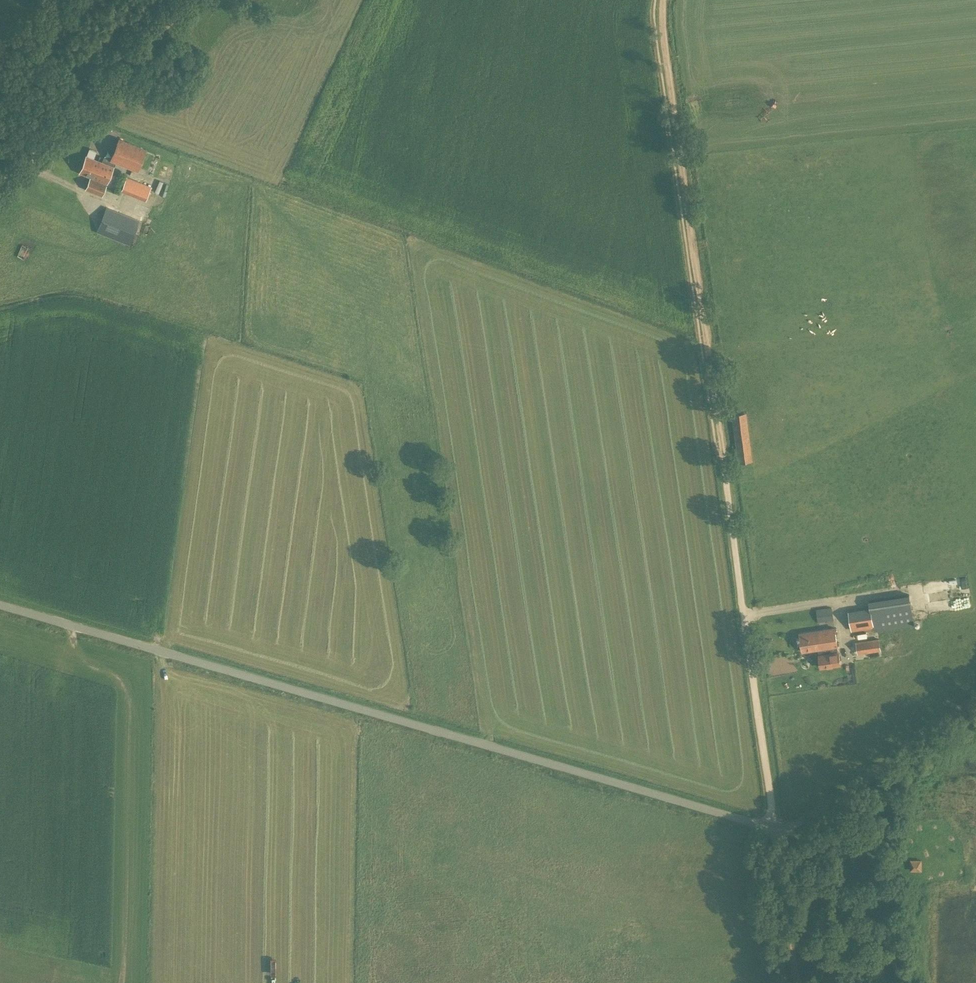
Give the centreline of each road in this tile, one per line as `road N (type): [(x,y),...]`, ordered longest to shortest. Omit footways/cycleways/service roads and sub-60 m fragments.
road 1 (unclassified): [(775,828),(0,603)]
road 2 (track): [(663,0),(723,457)]
road 3 (track): [(723,457),(775,828)]
road 4 (tertiary): [(0,183),(191,0)]
road 5 (unclassified): [(775,828),(799,821),(975,700)]
road 6 (track): [(794,982),(775,828)]

